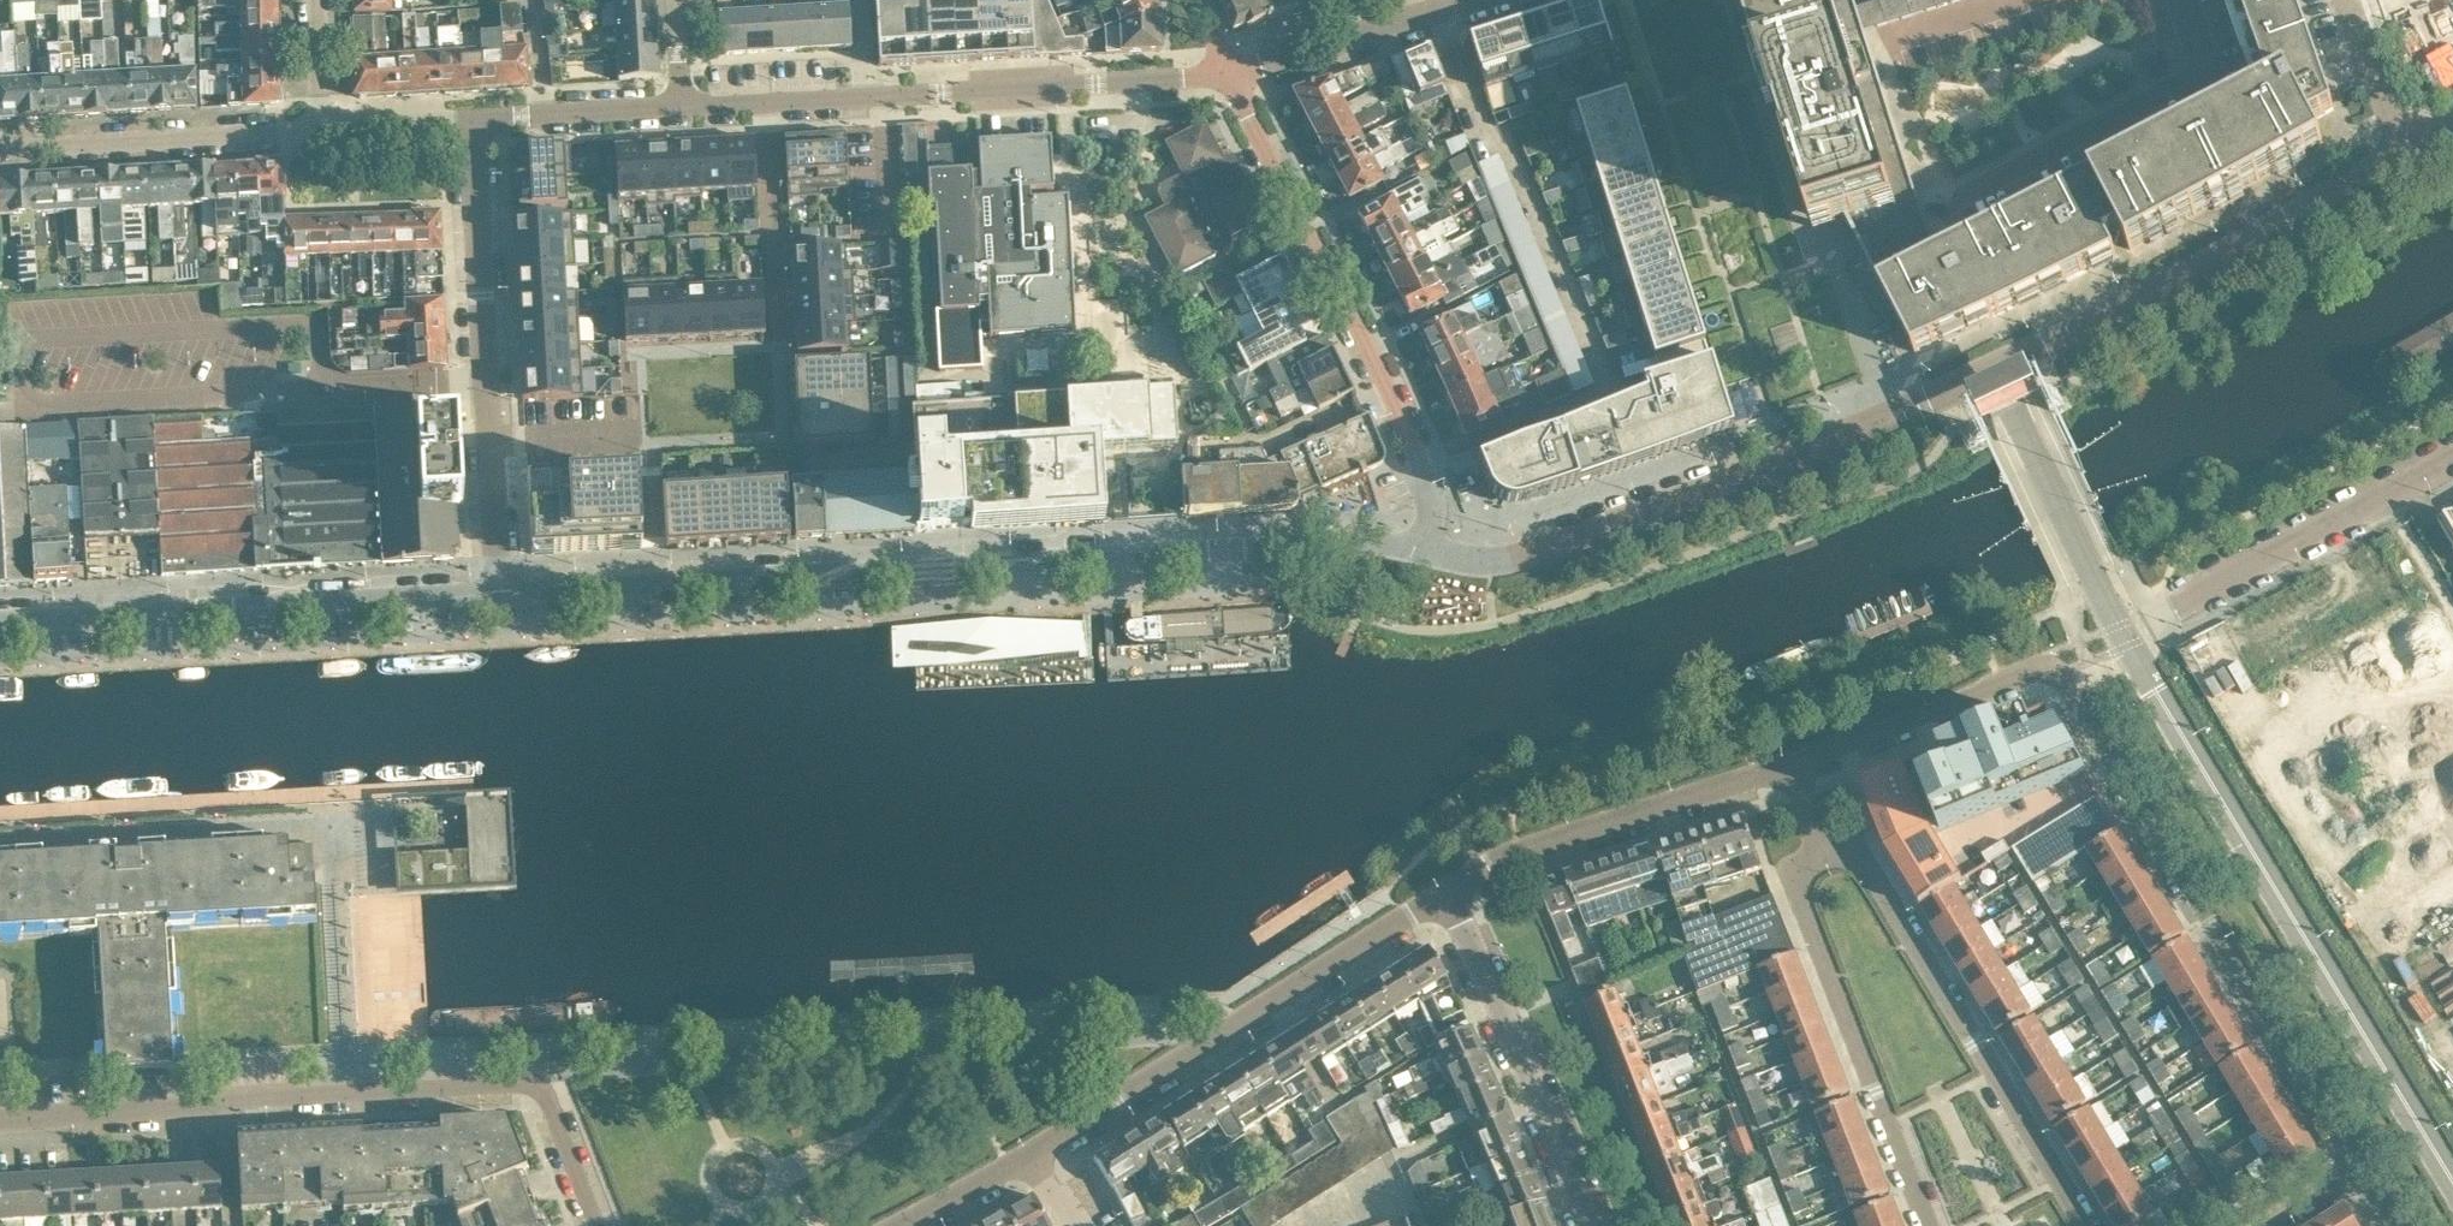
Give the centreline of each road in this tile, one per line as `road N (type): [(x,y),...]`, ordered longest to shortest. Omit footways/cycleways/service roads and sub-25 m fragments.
road 1 (residential): [(1423,553),(1312,545),(501,593)]
road 2 (residential): [(2360,1166),(2071,688),(2055,675),(2022,675),(1791,760)]
road 3 (unclassified): [(2452,1176),(2119,633)]
road 4 (residential): [(1994,370),(1627,524),(1495,564),(1423,553)]
road 5 (residential): [(0,844),(312,827),(329,848),(346,1103)]
road 6 (residential): [(681,105),(1228,74)]
road 7 (residential): [(1228,74),(1420,463),(1429,502),(1423,553)]
road 8 (residential): [(501,593),(0,623)]
road 9 (residential): [(1448,886),(1029,1153)]
road 10 (residential): [(2095,1225),(1858,852),(1820,849)]
road 11 (residential): [(501,593),(472,120)]
road 12 (residential): [(2409,145),(1994,370)]
road 13 (residential): [(1820,849),(1798,880),(1930,1225)]
road 14 (residential): [(2452,460),(2119,633)]
road 15 (residential): [(1587,1225),(1448,886)]
road 16 (residential): [(1791,760),(1531,846),(1448,886)]
road 17 (residential): [(0,1122),(346,1103)]
road 18 (residential): [(346,1103),(527,1091),(585,1225)]
road 19 (residential): [(0,149),(319,132)]
road 20 (residential): [(1228,74),(1470,0)]
road 21 (residential): [(1994,370),(2090,572)]
road 22 (residential): [(472,120),(681,105)]
road 23 (residential): [(2409,145),(2346,0)]
road 24 (residential): [(1029,1153),(889,1225)]
road 25 (residential): [(319,132),(472,120)]
road 26 (residential): [(319,132),(318,0)]

